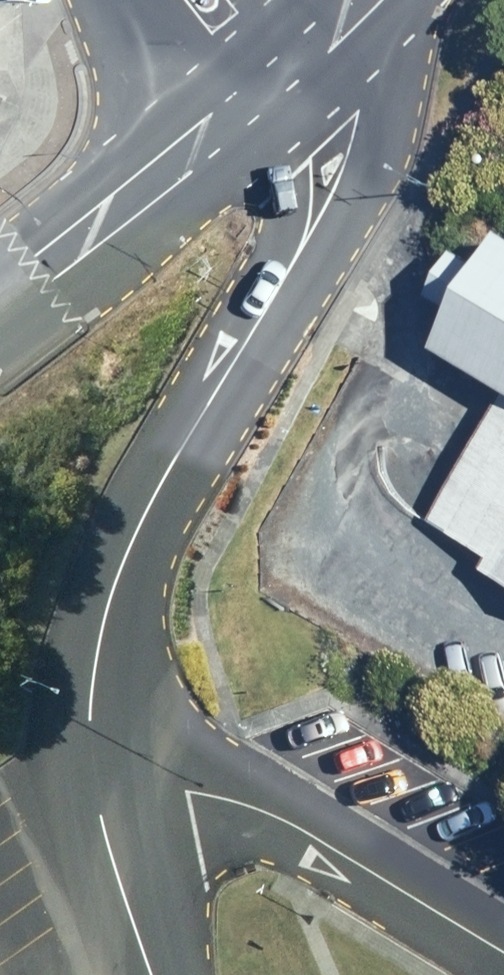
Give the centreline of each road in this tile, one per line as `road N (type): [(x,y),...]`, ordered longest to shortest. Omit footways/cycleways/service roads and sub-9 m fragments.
road 1 (residential): [(90,767),(101,633),(134,536),(292,266),(326,175),(316,122),(275,73)]
road 2 (residential): [(90,767),(259,807),(503,954)]
road 3 (secondary): [(275,73),(0,307)]
road 4 (residential): [(152,974),(90,767)]

